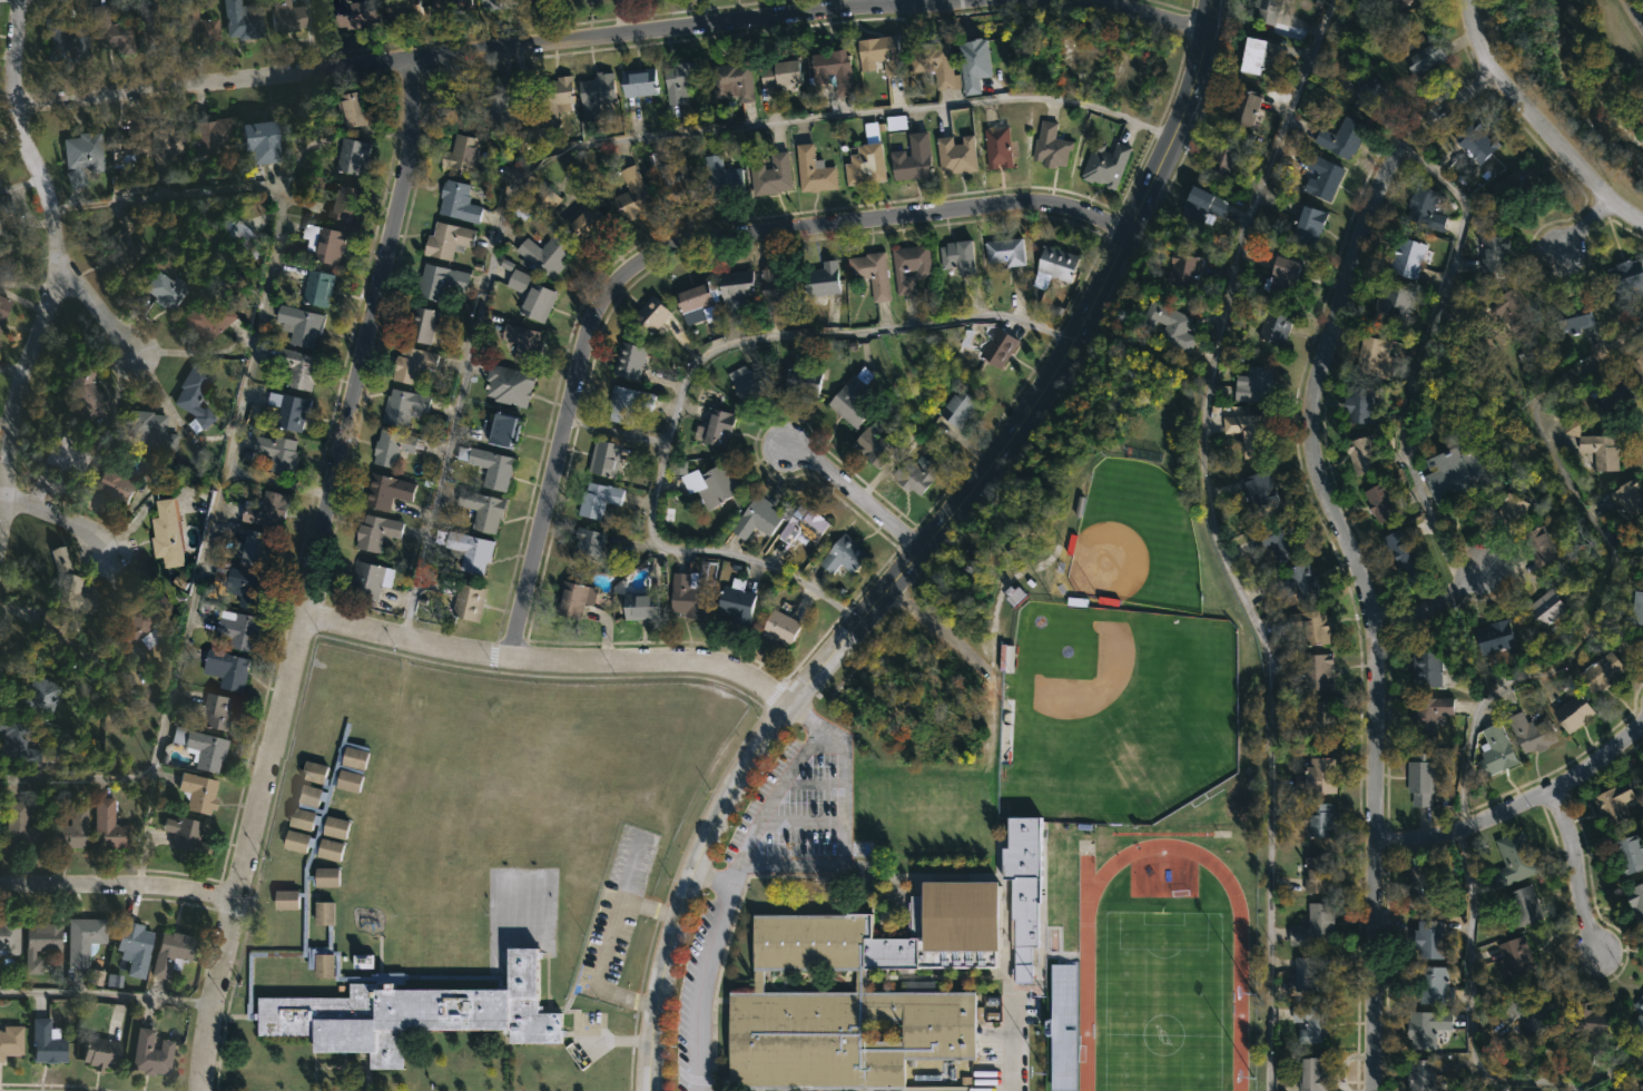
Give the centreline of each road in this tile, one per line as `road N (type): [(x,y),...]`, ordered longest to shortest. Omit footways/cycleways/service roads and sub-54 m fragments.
road 1 (tertiary): [(1209,0),(1188,104),(1080,326),(983,472),(736,783),(680,905),(662,966),(649,1090)]
road 2 (residential): [(1370,1090),(1374,631),(1310,430),(1317,373),(1397,144),(1423,115),(1494,75)]
road 3 (residential): [(403,62),(409,132),(279,746),(230,910),(202,1090)]
road 4 (residential): [(1024,0),(755,18),(17,106)]
road 5 (residential): [(1129,233),(1022,204),(656,252),(591,308),(509,657)]
road 6 (residential): [(21,0),(19,139),(49,204),(58,255),(47,324),(13,416),(0,542)]
road 7 (residential): [(789,707),(719,665),(509,657),(301,617)]
road 8 (residential): [(1642,724),(1587,769),(1487,822),(1375,848)]
road 9 (residential): [(1642,226),(1608,202),(1494,75),(1473,40),(1463,0)]
road 10 (residential): [(230,910),(78,887),(0,887)]
road 11 (residential): [(919,550),(823,468),(785,446)]
road 12 (residential): [(1598,952),(1576,903),(1553,790)]
road 13 (residential): [(1206,31),(1066,0)]
road 14 (residential): [(142,360),(58,255)]
road 15 (residential): [(1485,571),(1440,611),(1374,631)]

